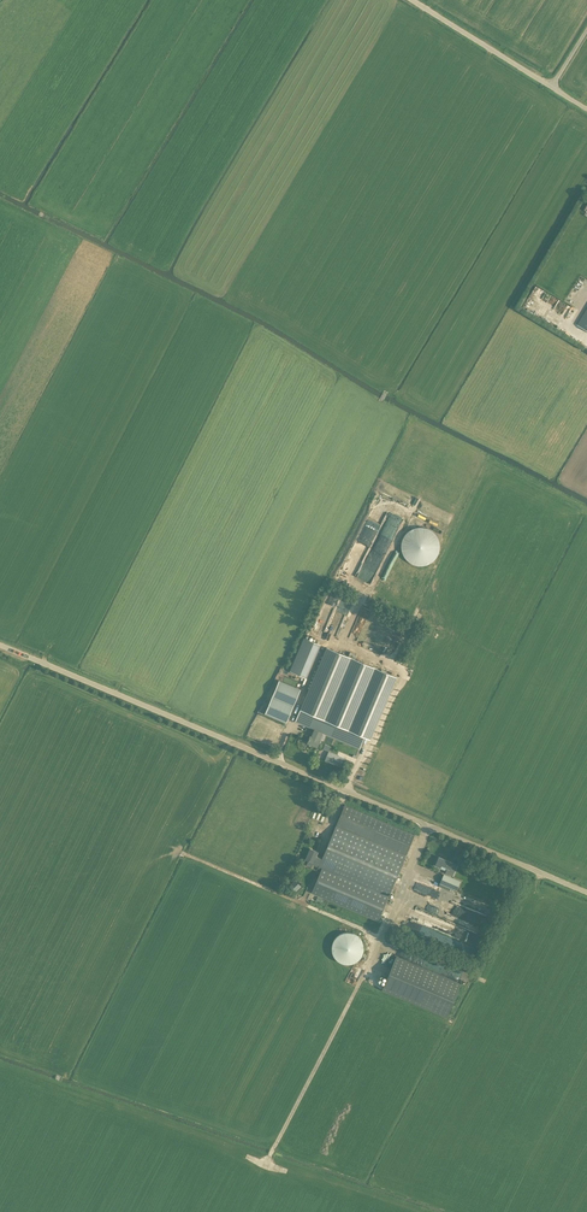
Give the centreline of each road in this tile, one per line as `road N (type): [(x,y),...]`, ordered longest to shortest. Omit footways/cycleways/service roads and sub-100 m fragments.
road 1 (unclassified): [(586,892),(0,646)]
road 2 (unclassified): [(548,86),(411,0)]

